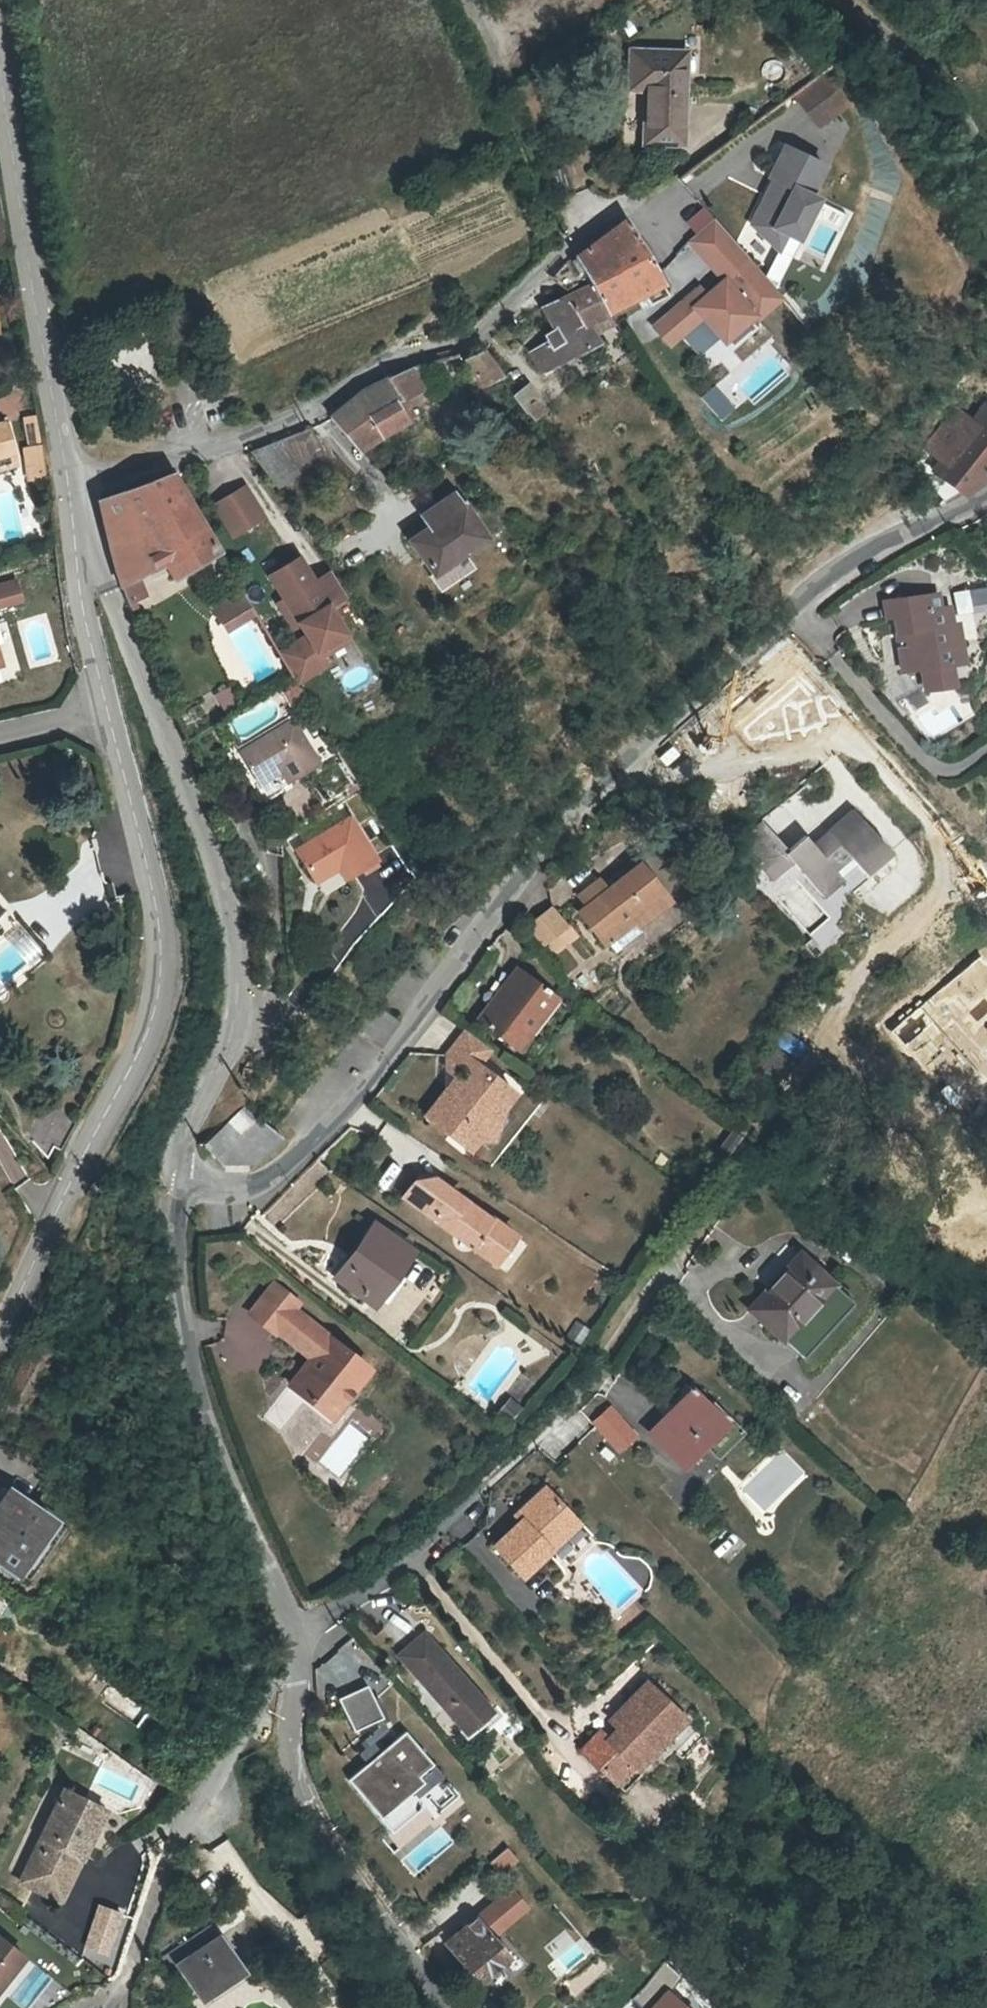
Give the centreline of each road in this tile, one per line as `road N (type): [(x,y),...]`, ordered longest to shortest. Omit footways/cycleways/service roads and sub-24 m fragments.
road 1 (residential): [(178,1178),(190,1119),(232,1029),(226,915),(100,559),(65,489)]
road 2 (residential): [(667,724),(298,1153),(244,1189),(178,1178)]
road 3 (tertiary): [(107,709),(159,924),(157,997),(137,1055),(0,1334)]
road 4 (residential): [(65,489),(295,418),(411,348),(473,339),(603,213)]
road 5 (residential): [(667,724),(713,767),(841,742),(868,749),(930,828),(942,870),(939,889),(928,914),(873,953),(856,976),(833,1042)]
road 6 (residential): [(302,1630),(363,1596),(542,1437),(673,1266)]
road 7 (residential): [(302,1630),(214,1457),(172,1224),(178,1178)]
road 8 (residential): [(451,2007),(297,1787),(287,1742),(302,1630)]
road 9 (track): [(122,2007),(186,1826),(302,1630)]
road 10 (tertiary): [(0,101),(65,489)]
road 11 (residential): [(792,605),(936,764),(960,767),(986,750)]
road 12 (tertiary): [(65,489),(107,709)]
road 13 (residential): [(986,501),(907,537),(792,605)]
road 14 (residential): [(986,144),(958,97),(856,0)]
road 15 (residential): [(792,605),(667,724)]

